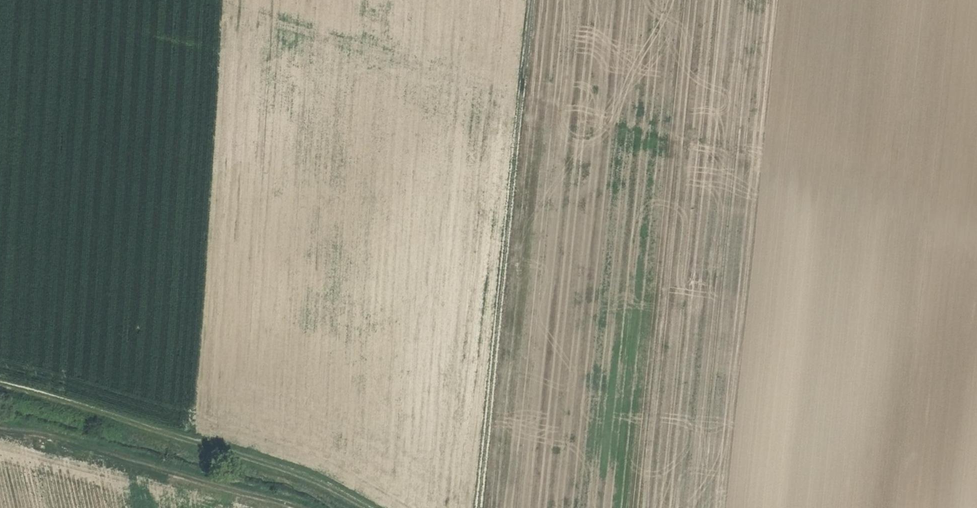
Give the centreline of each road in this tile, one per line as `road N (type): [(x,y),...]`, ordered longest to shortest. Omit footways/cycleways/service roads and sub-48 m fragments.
road 1 (track): [(531,0),(478,507)]
road 2 (track): [(368,507),(284,469),(0,384)]
road 3 (track): [(298,507),(40,432),(0,430)]

